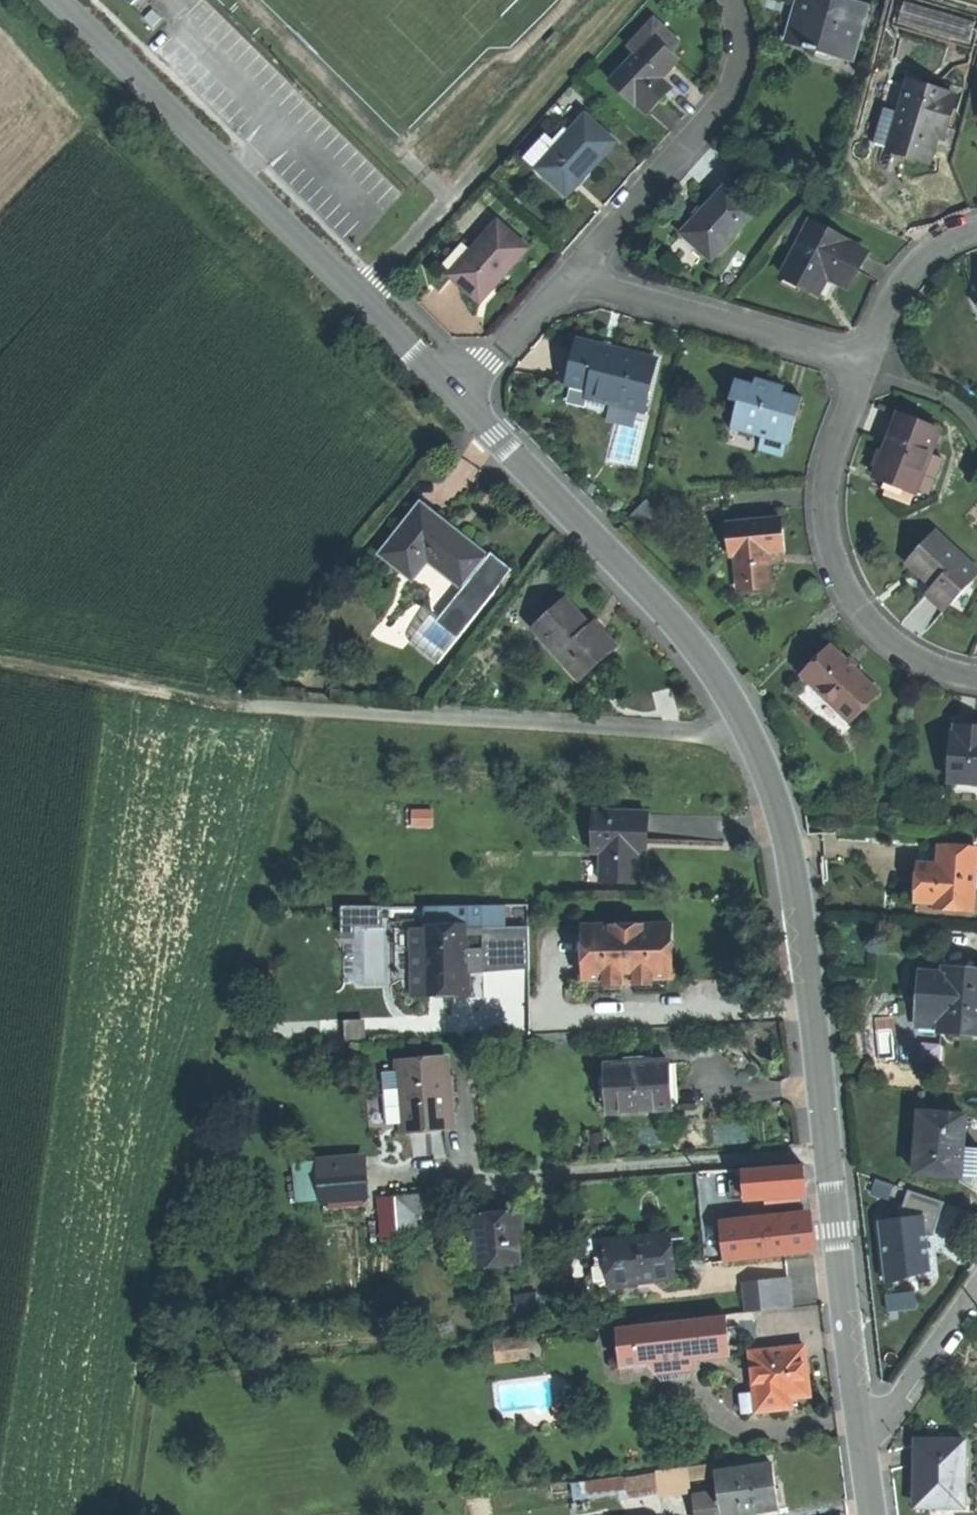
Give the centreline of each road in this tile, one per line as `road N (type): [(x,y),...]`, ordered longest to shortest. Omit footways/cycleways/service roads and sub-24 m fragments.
road 1 (tertiary): [(460,397),(685,634),(755,737),(782,827),(864,1428)]
road 2 (track): [(131,1514),(149,1313),(315,709)]
road 3 (track): [(755,737),(239,705),(0,664)]
road 4 (tertiary): [(66,0),(460,397)]
road 5 (residential): [(976,680),(938,671),(872,628),(833,555),(828,471),(864,361)]
road 6 (residential): [(581,271),(716,116),(742,45),(733,0)]
road 7 (residential): [(581,271),(616,291),(864,361)]
road 8 (track): [(449,196),(247,0)]
road 9 (track): [(625,0),(477,164)]
road 10 (residential): [(864,361),(902,283),(927,255),(976,231)]
road 11 (residential): [(976,1294),(895,1410),(864,1428)]
road 12 (residential): [(460,397),(581,271)]

